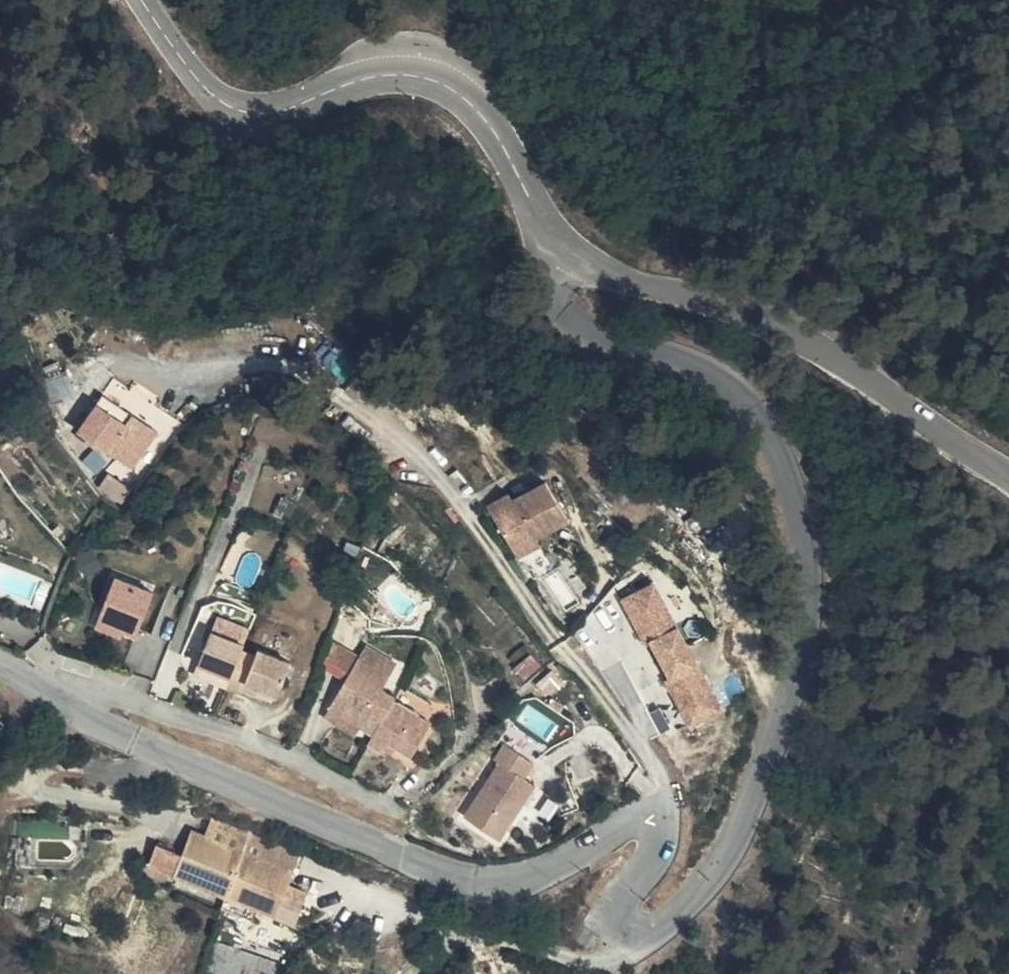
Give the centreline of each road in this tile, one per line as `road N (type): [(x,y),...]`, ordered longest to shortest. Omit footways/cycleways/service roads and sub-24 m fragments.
road 1 (residential): [(652,824),(659,841),(621,904),(624,930),(648,934),(700,897),(733,849),(765,774),(802,633),(806,567),(795,474),(764,421),(731,388),(678,357),(582,338),(568,324),(561,293),(570,252)]
road 2 (residential): [(652,824),(661,795),(654,764),(430,466),(287,364),(180,373),(127,367)]
road 3 (residential): [(49,689),(125,735),(423,866),(480,883),(556,872),(631,821),(652,824)]
road 4 (unclassified): [(570,252),(545,230),(491,117),(461,91),(418,75),(372,77),(247,114),(196,81),(143,0)]
road 5 (unclassified): [(1008,481),(763,320),(627,282),(570,252)]
road 6 (residential): [(49,689),(91,691),(287,756),(392,807)]

